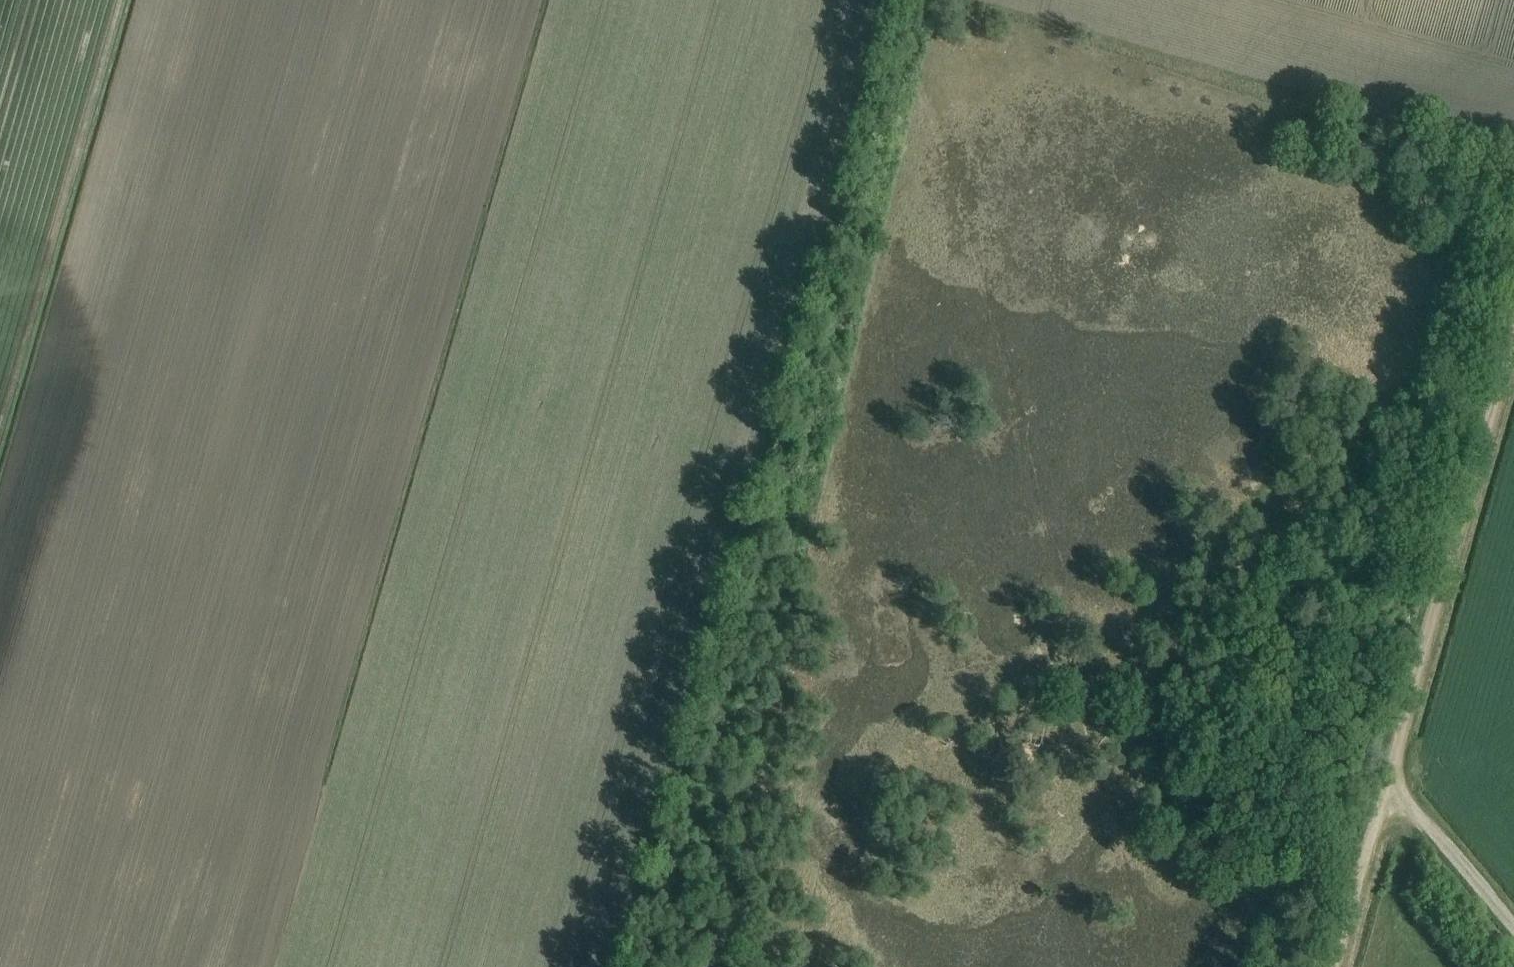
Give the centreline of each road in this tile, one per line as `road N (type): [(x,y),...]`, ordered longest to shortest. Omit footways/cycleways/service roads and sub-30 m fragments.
road 1 (track): [(1513,344),(1391,775)]
road 2 (track): [(1154,790),(1318,597),(1389,563),(1450,568)]
road 3 (track): [(1391,775),(1336,966)]
road 4 (track): [(1513,925),(1391,775)]

